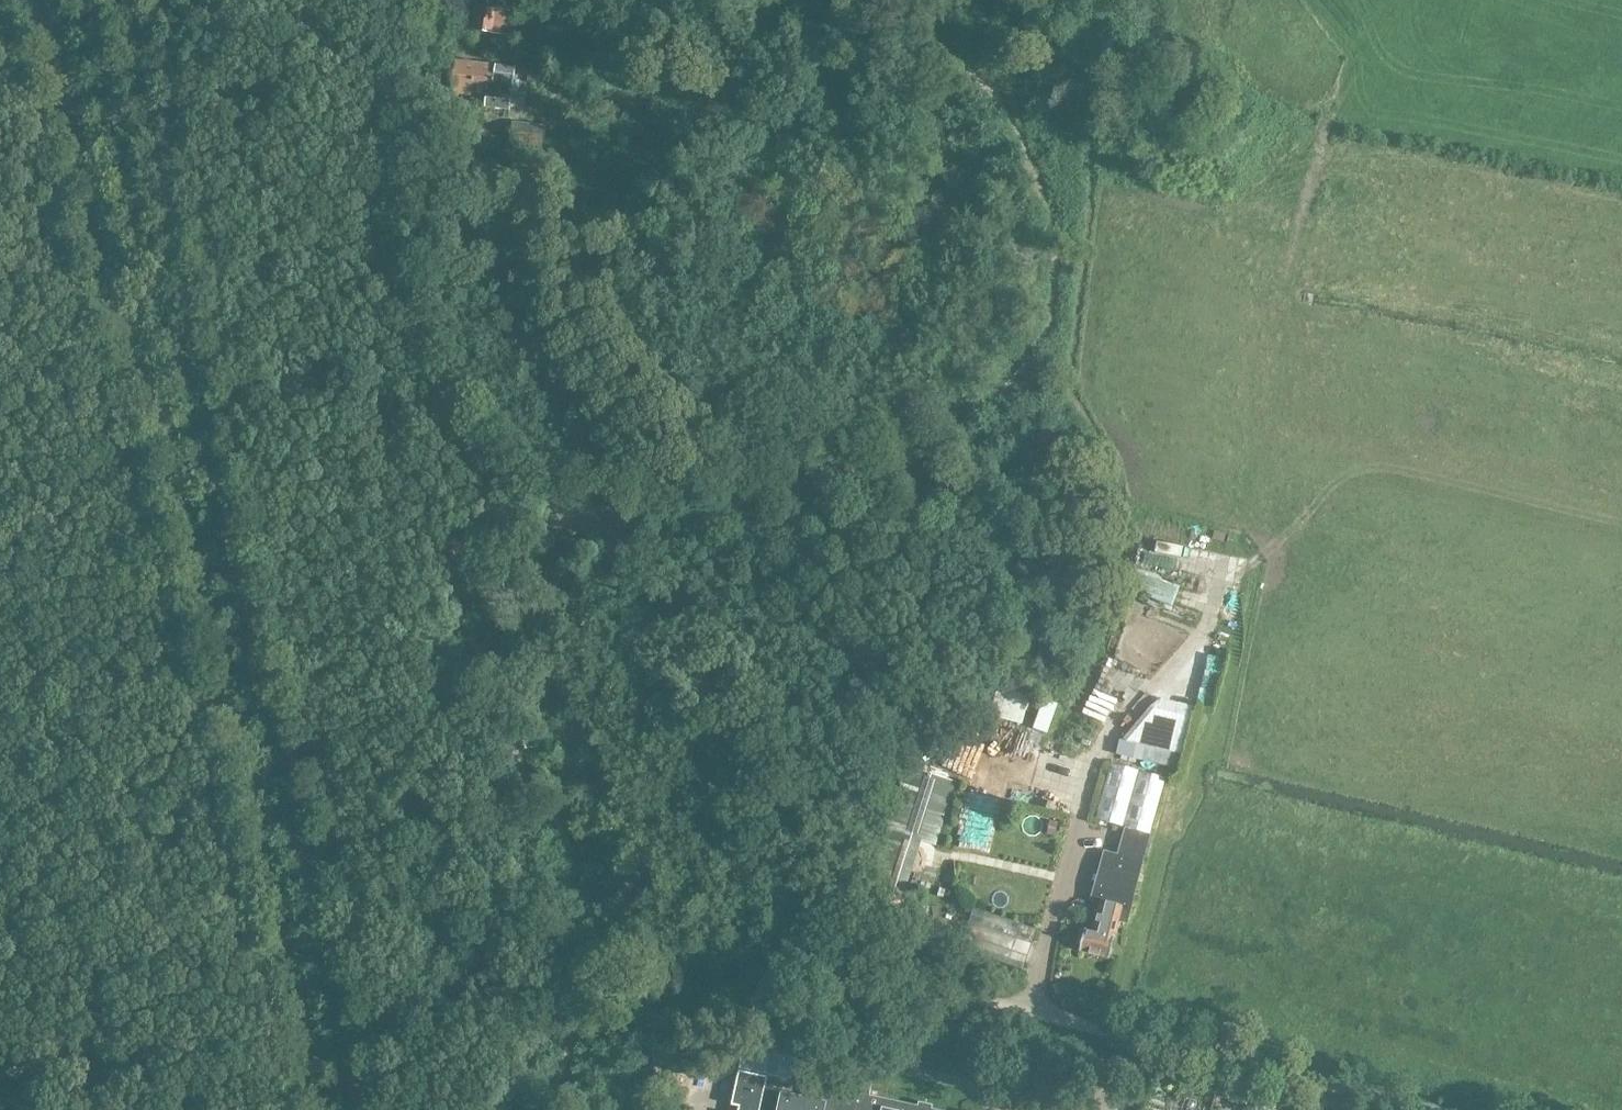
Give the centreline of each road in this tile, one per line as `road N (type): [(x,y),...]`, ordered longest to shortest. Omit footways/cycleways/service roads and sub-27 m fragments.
road 1 (track): [(994,1002),(922,981),(870,942),(786,850),(687,638),(497,430),(447,330),(427,236),(419,105),(425,0)]
road 2 (tertiary): [(52,0),(101,256),(173,472),(291,953),(316,1109)]
road 3 (tertiary): [(344,1109),(91,0)]
road 4 (track): [(1212,633),(1318,157),(1368,41),(1399,0)]
road 5 (residential): [(1431,1109),(994,1002)]
road 6 (track): [(1258,420),(1621,529)]

